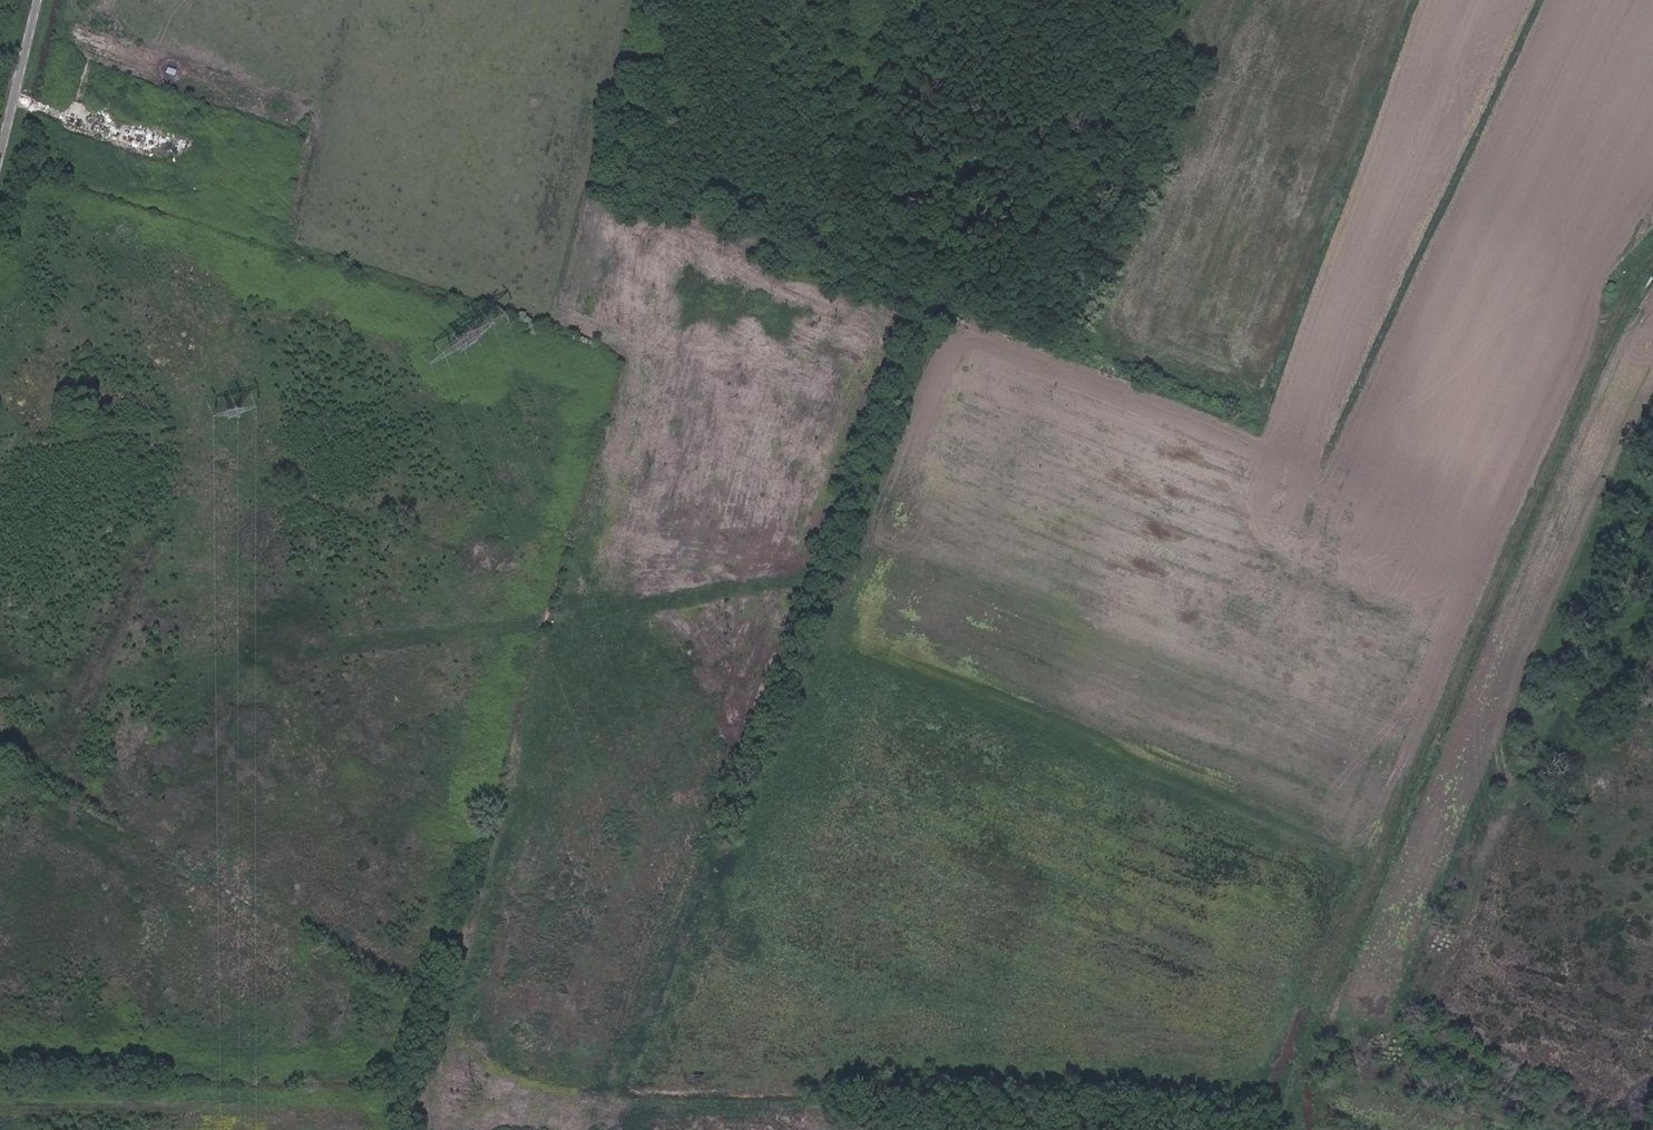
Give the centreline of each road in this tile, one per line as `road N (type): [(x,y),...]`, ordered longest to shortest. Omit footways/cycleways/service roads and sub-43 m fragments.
road 1 (residential): [(39,0),(0,163)]

